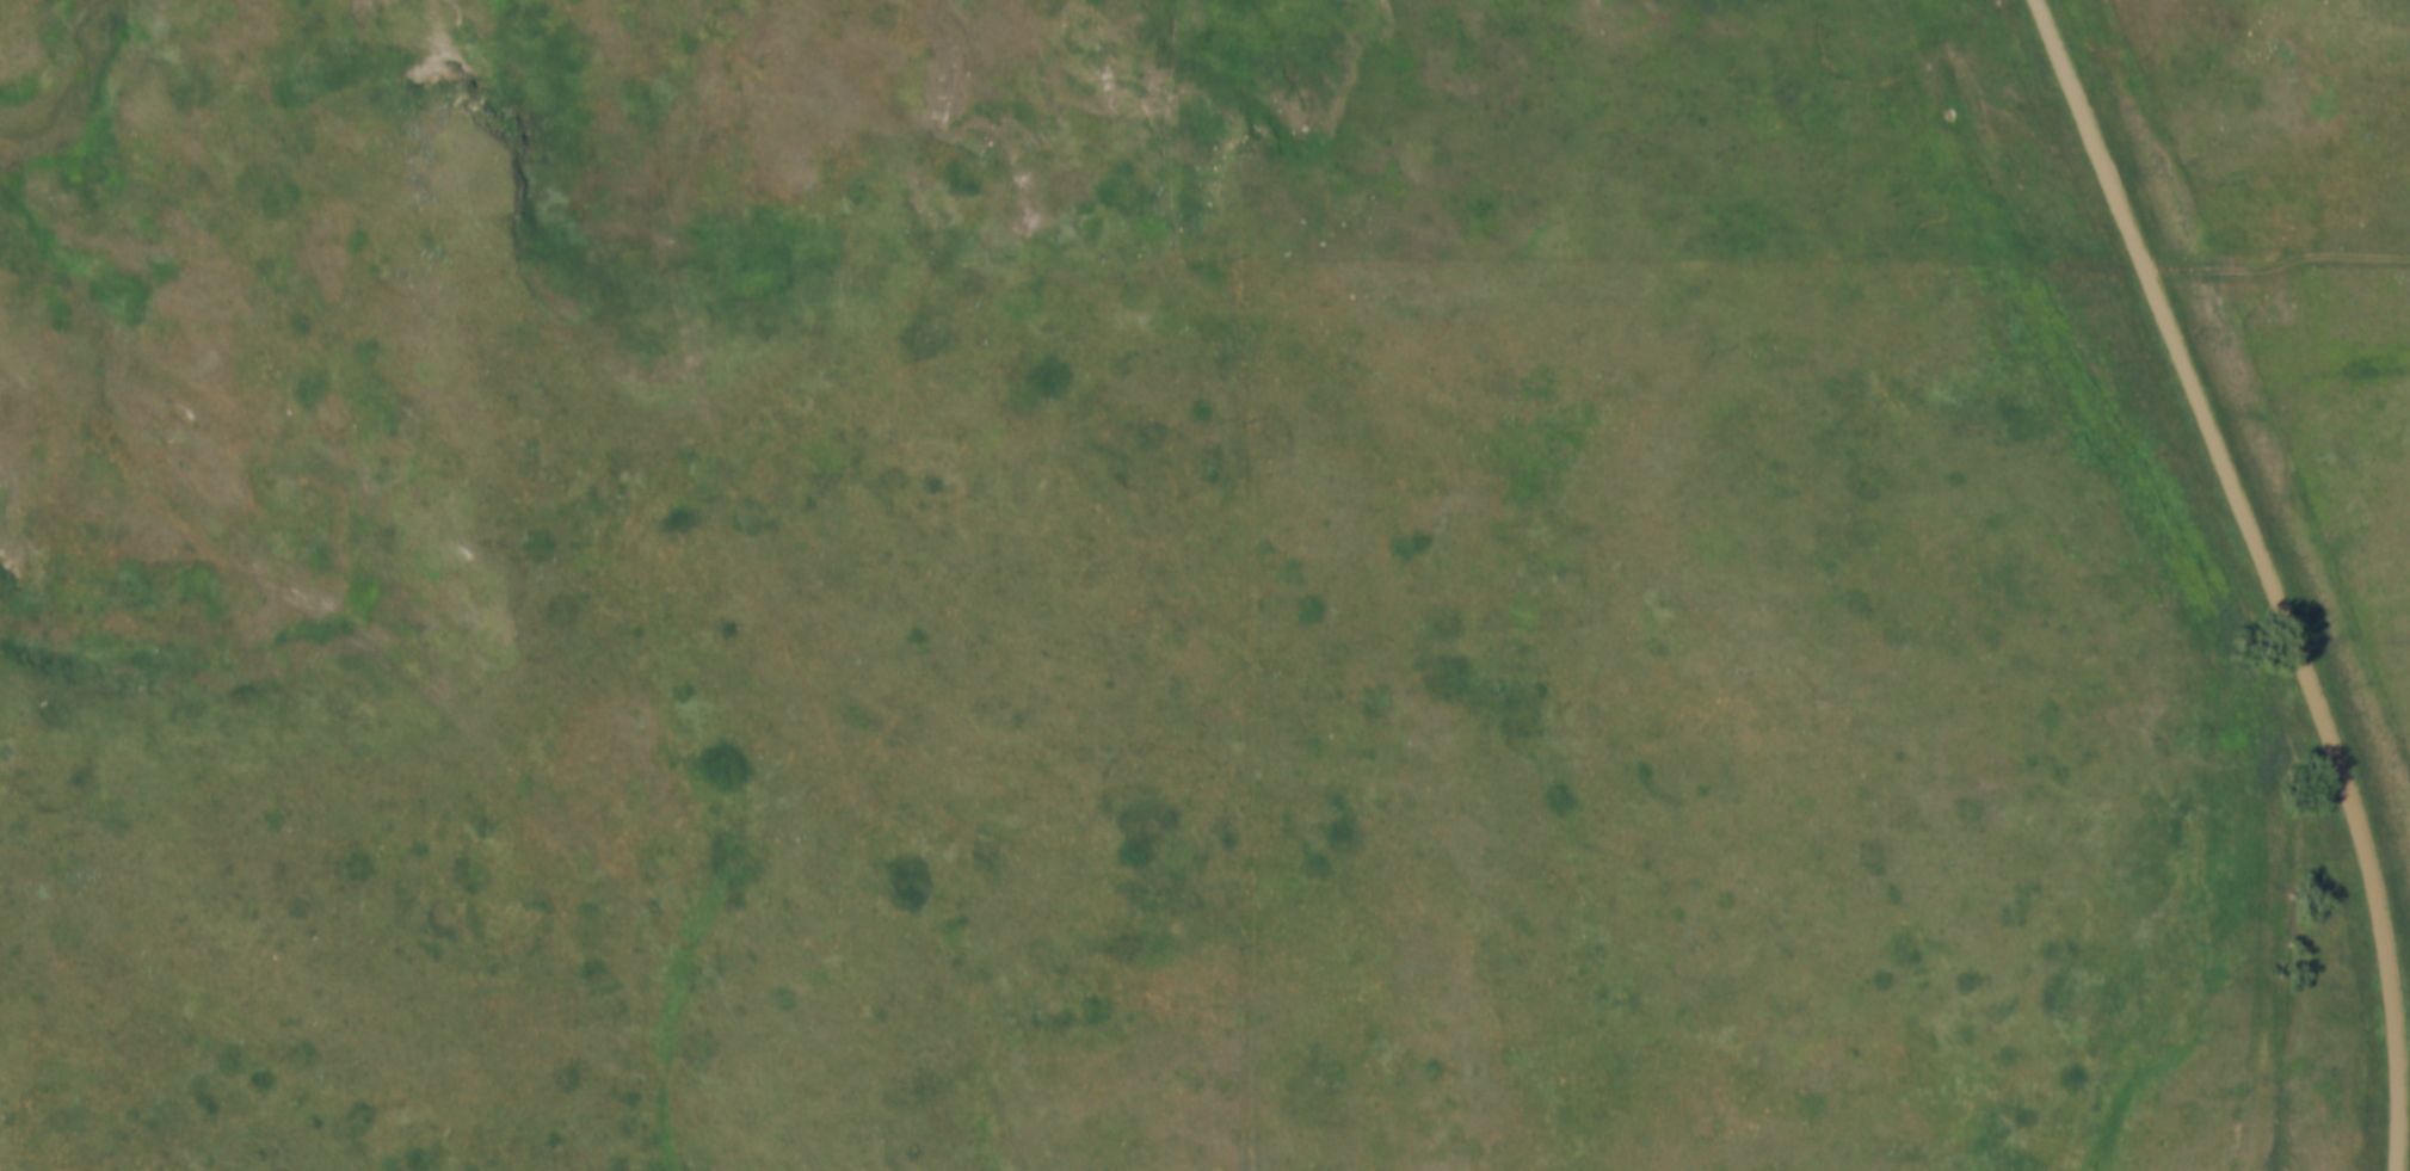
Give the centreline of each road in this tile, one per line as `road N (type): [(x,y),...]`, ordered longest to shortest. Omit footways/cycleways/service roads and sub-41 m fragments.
road 1 (residential): [(2145,267),(2352,796),(2399,1006),(2404,1170)]
road 2 (residential): [(2040,0),(2145,267)]
road 3 (track): [(2145,267),(2254,270),(2325,257),(2409,258)]

